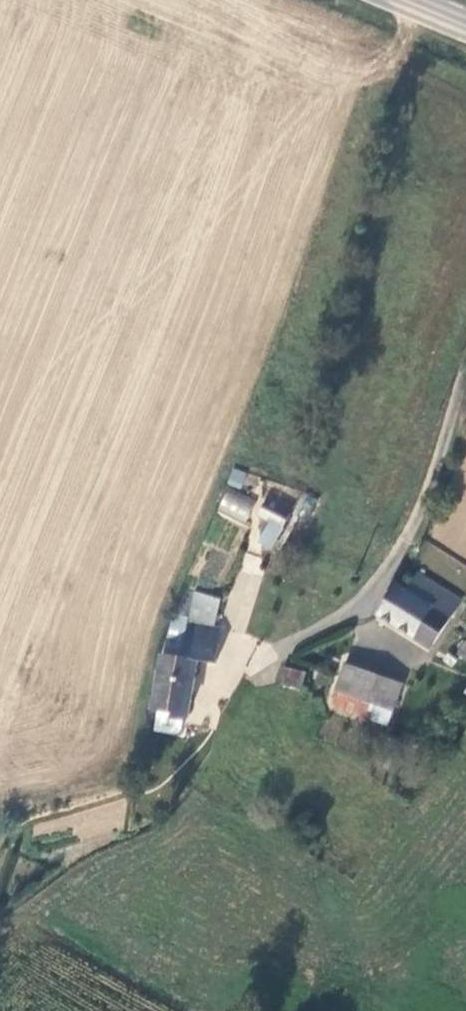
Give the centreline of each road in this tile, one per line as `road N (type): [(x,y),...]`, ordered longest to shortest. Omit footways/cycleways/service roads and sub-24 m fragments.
road 1 (residential): [(465,371),(413,531),(369,596),(263,660)]

